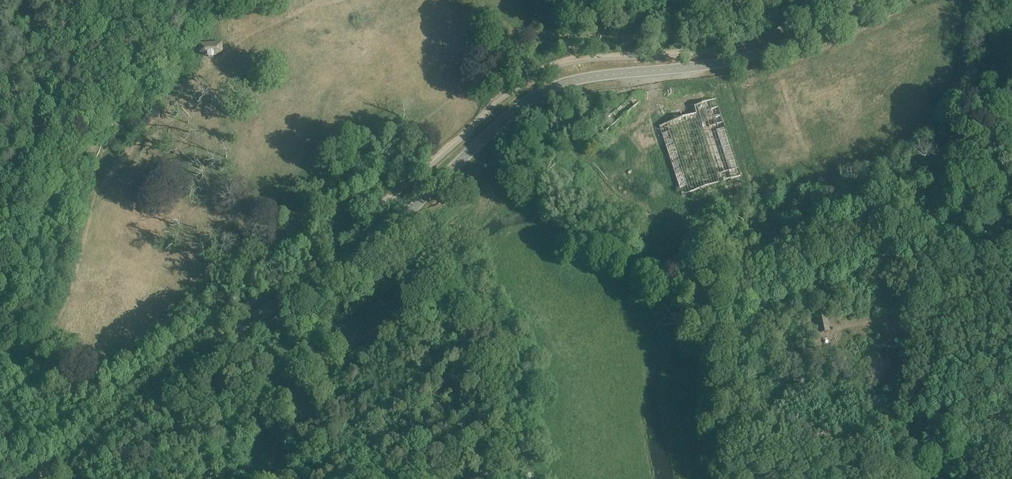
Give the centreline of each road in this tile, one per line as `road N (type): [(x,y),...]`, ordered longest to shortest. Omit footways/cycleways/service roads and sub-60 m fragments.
road 1 (tertiary): [(53,478),(158,383),(361,257),(524,102),(581,78),(756,54),(877,0)]

